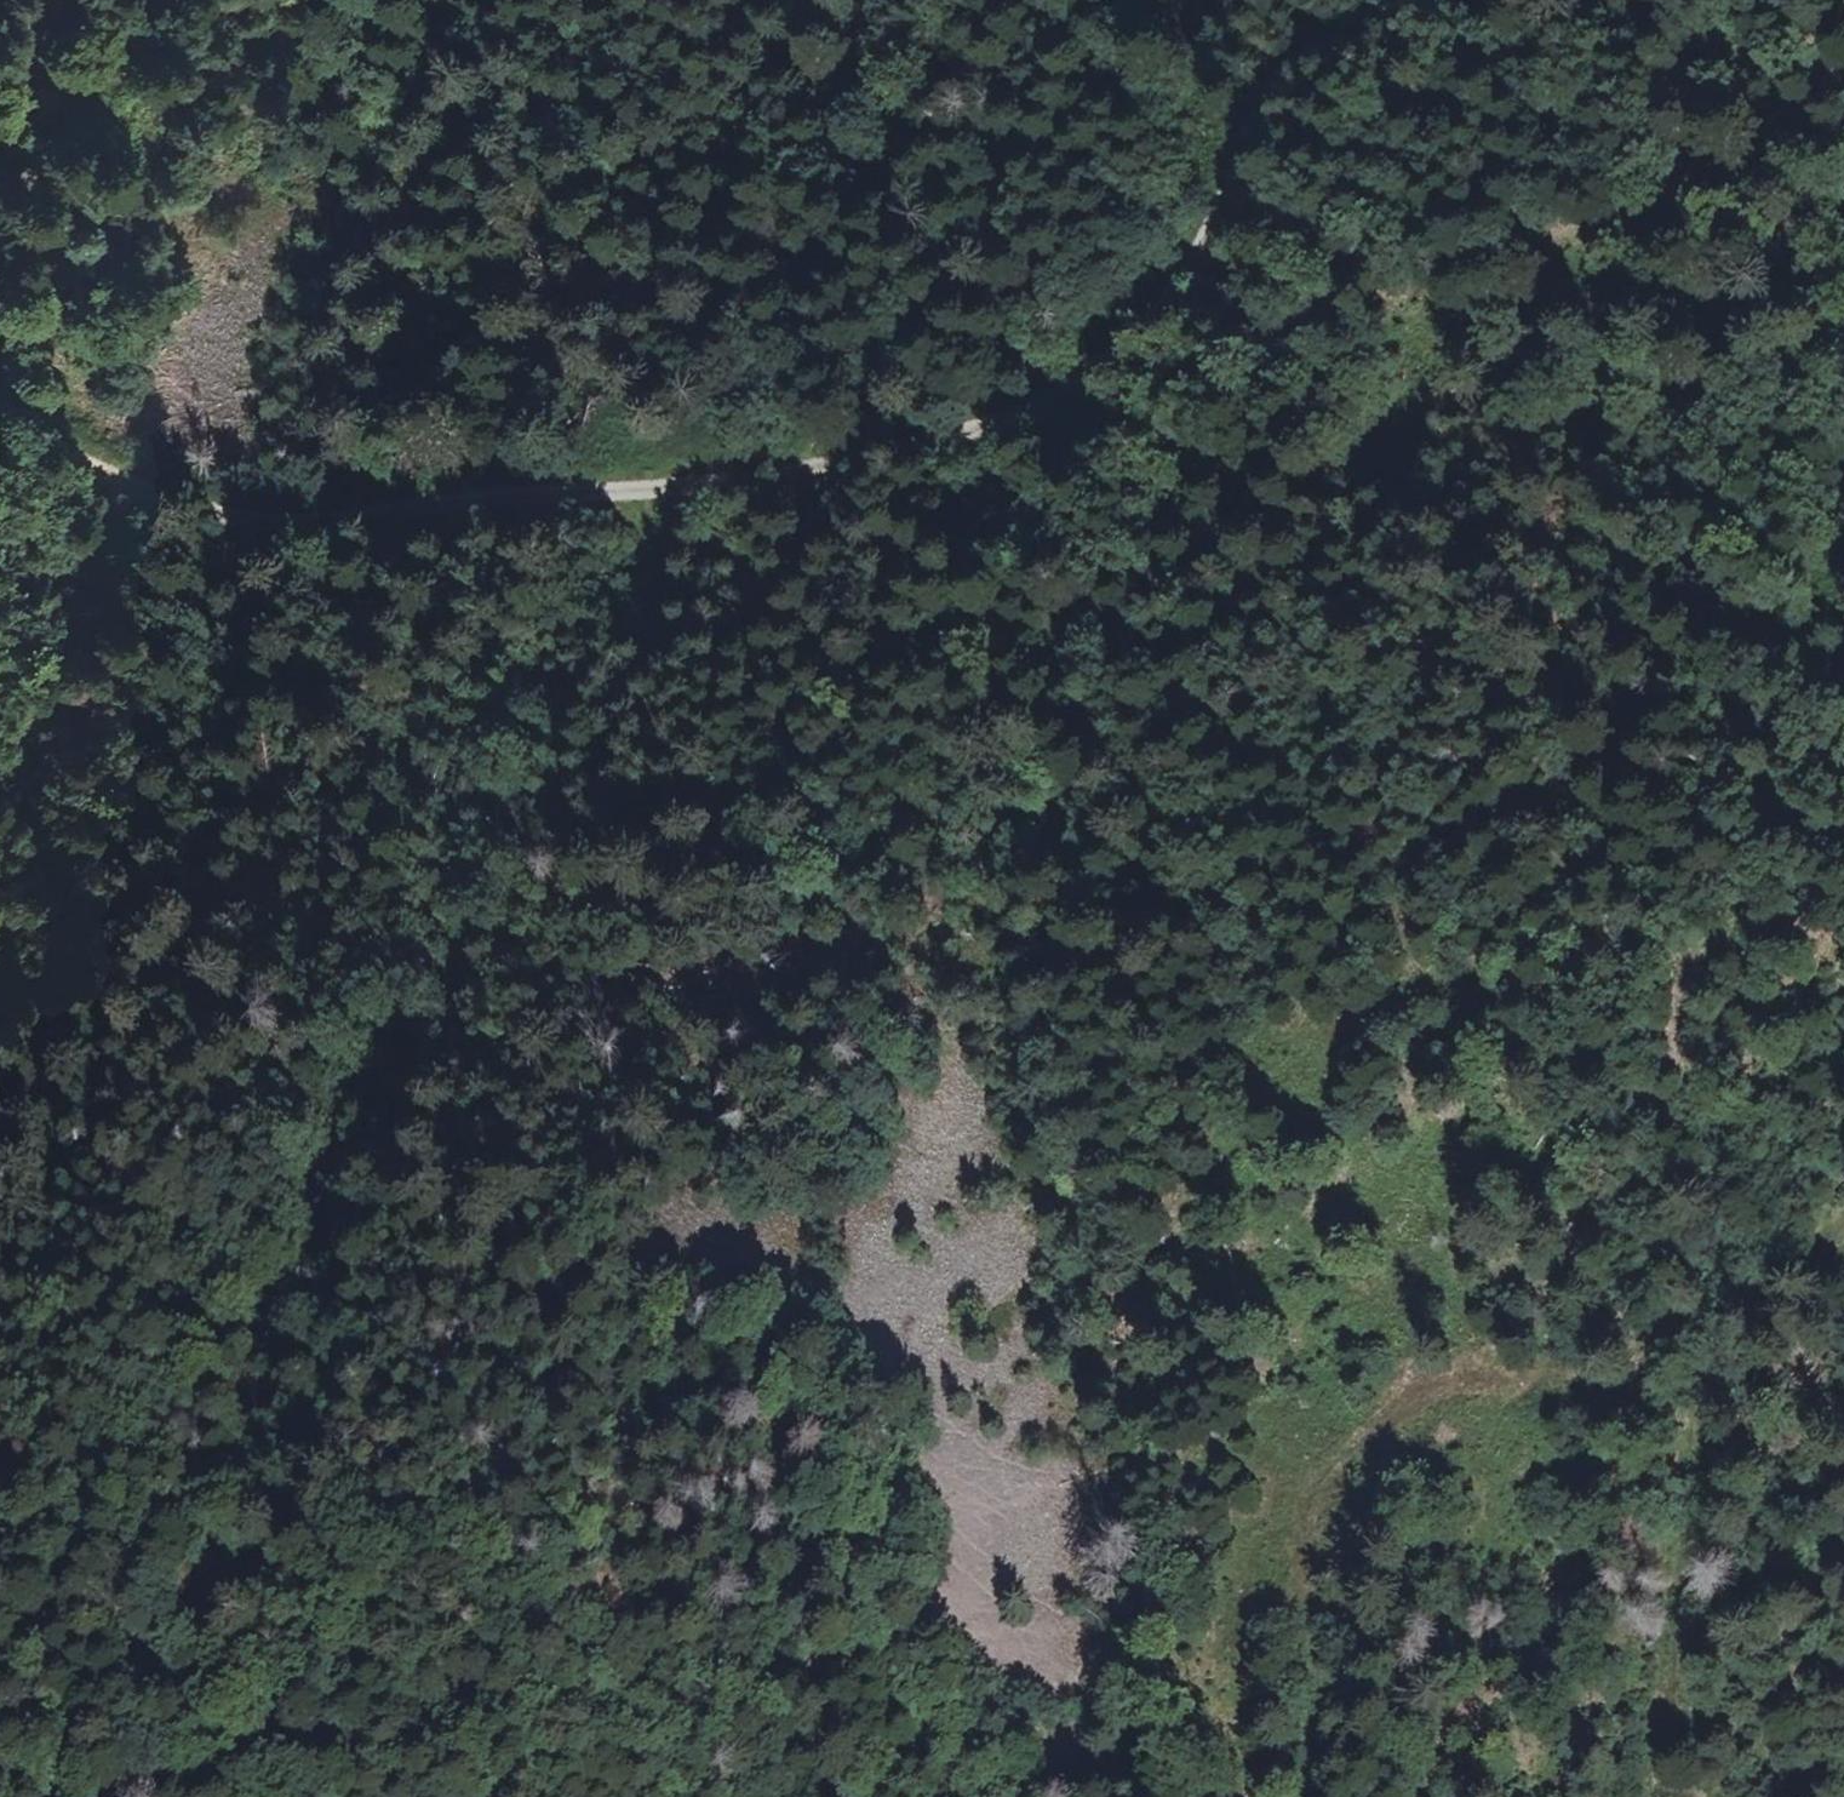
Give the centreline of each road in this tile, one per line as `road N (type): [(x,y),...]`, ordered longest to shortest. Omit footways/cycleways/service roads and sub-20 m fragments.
road 1 (track): [(1387,0),(1284,73),(1258,108),(1177,292),(1118,352),(1069,386),(950,437),(782,476),(242,520),(191,511),(0,407)]
road 2 (track): [(1281,1796),(1276,1669),(1297,1530),(1344,1464),(1426,1389),(1537,1369),(1641,1366),(1691,1388),(1649,1796)]

